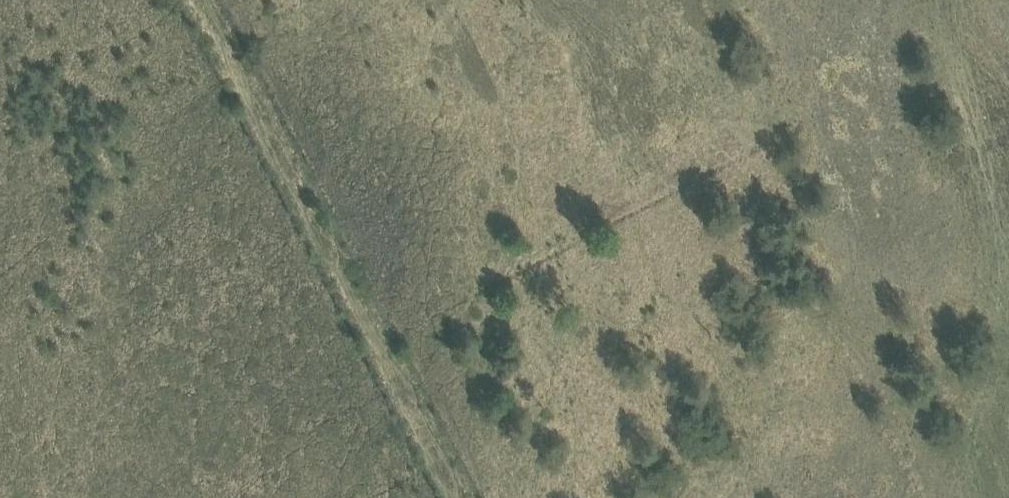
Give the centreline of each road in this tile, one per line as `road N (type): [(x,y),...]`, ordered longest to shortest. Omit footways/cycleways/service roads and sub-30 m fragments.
road 1 (track): [(206,0),(466,497)]

